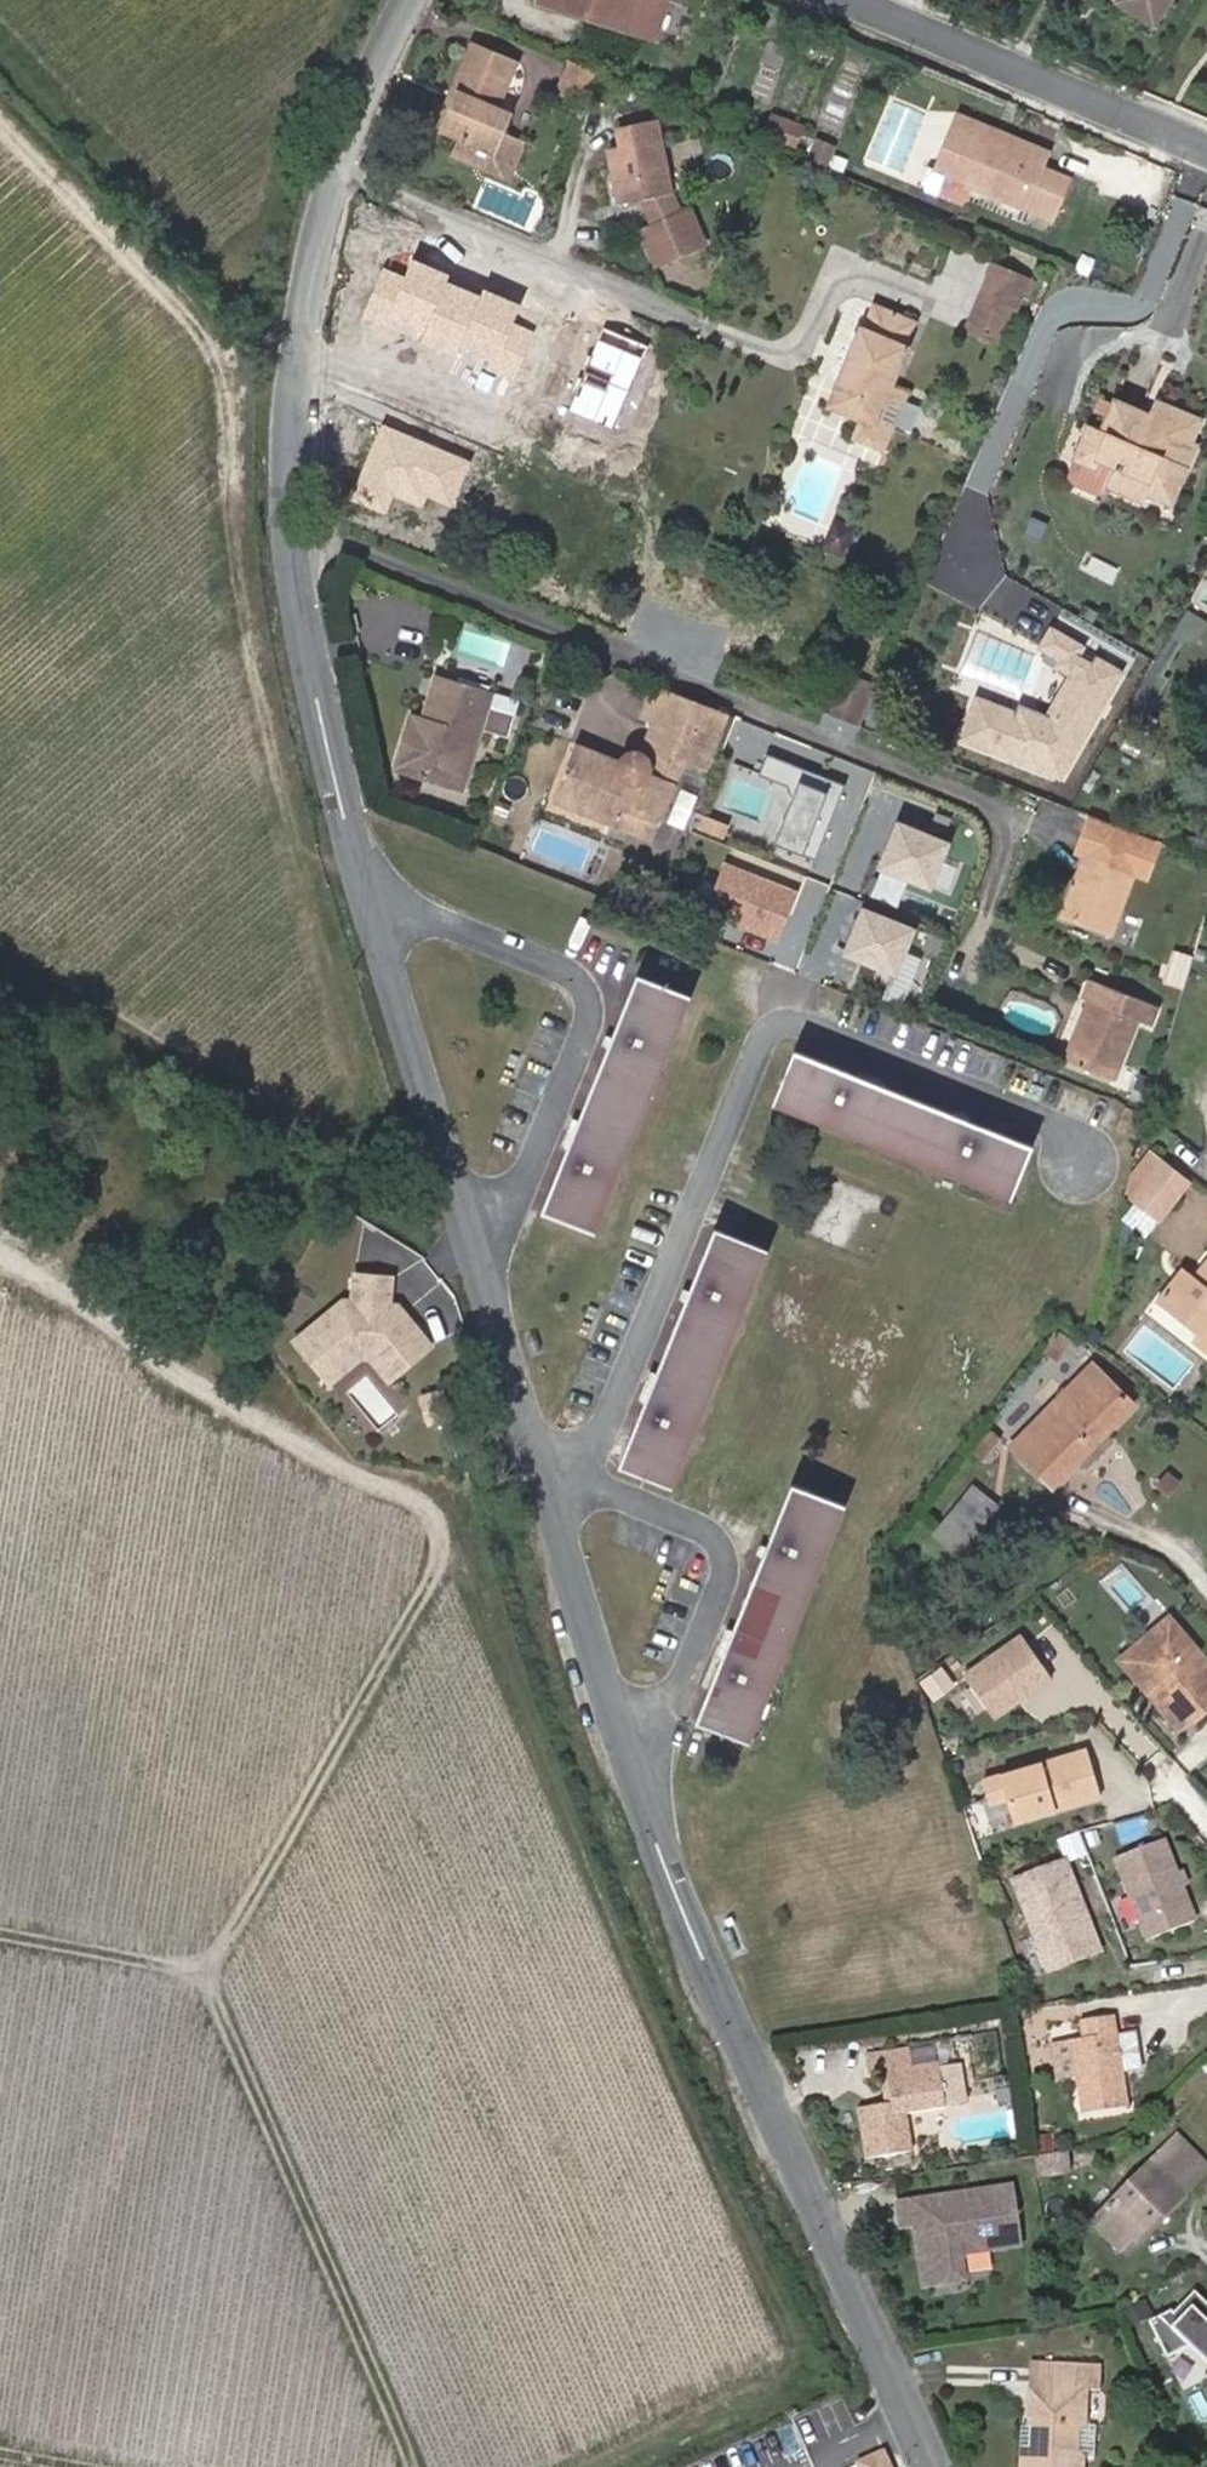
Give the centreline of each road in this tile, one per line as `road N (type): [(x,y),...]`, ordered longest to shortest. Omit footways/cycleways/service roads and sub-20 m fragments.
road 1 (track): [(0,1267),(102,1311),(163,1368),(433,1508),(445,1545),(437,1614),(211,1969)]
road 2 (residential): [(369,915),(316,700),(285,522),(307,256),(329,178),(407,0)]
road 3 (residential): [(590,1459),(766,1039),(781,1023),(804,1023),(1049,1122),(1084,1163)]
road 4 (residential): [(931,2466),(702,1955),(624,1747)]
road 5 (track): [(410,2466),(211,1969),(0,1930)]
road 6 (residential): [(469,1239),(520,1188),(589,1007),(581,986),(561,970),(420,916),(369,915)]
road 7 (residential): [(590,1459),(603,1488),(709,1532),(724,1553),(724,1576),(672,1696),(624,1747)]
road 8 (residential): [(842,0),(1206,151)]
road 9 (residential): [(469,1239),(369,915)]
road 10 (residential): [(624,1747),(540,1474)]
road 11 (residential): [(540,1474),(469,1239)]

